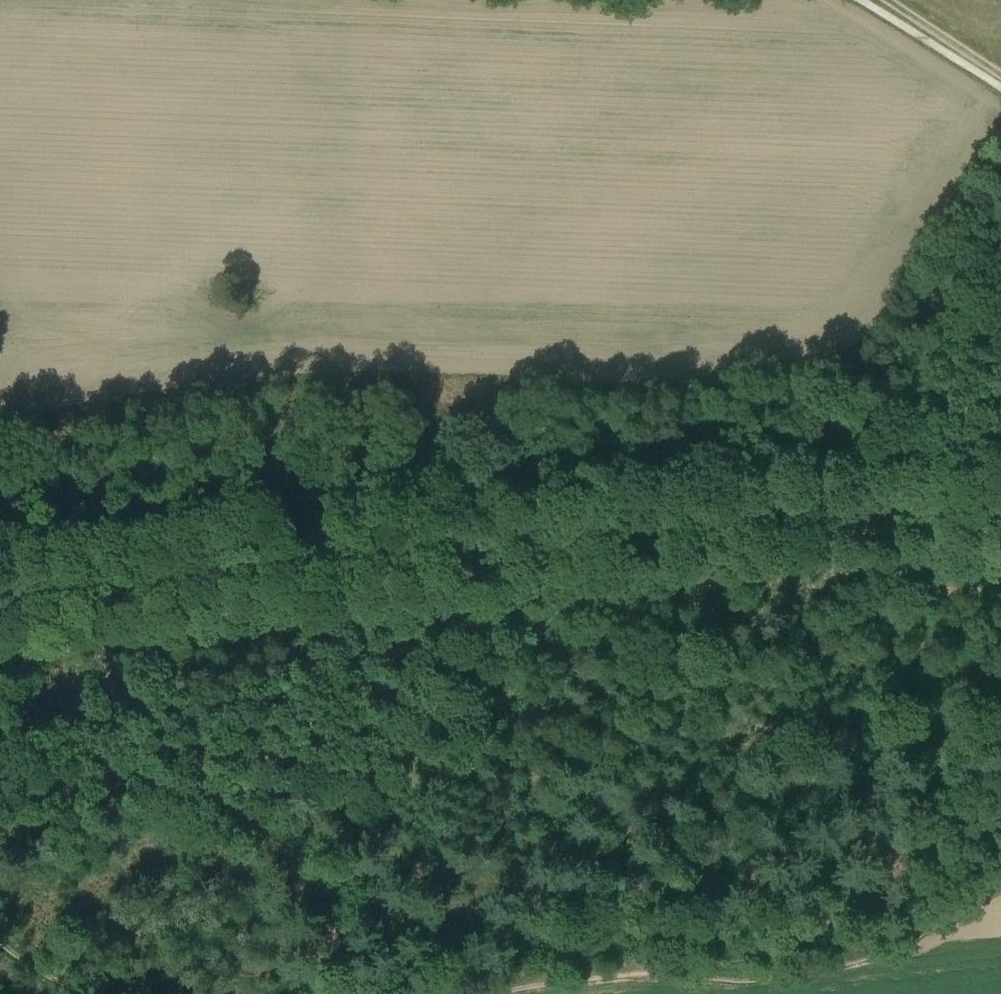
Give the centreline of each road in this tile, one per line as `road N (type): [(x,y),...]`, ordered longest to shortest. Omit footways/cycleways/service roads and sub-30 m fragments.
road 1 (tertiary): [(1000,514),(646,524),(0,593)]
road 2 (track): [(890,0),(1000,80)]

